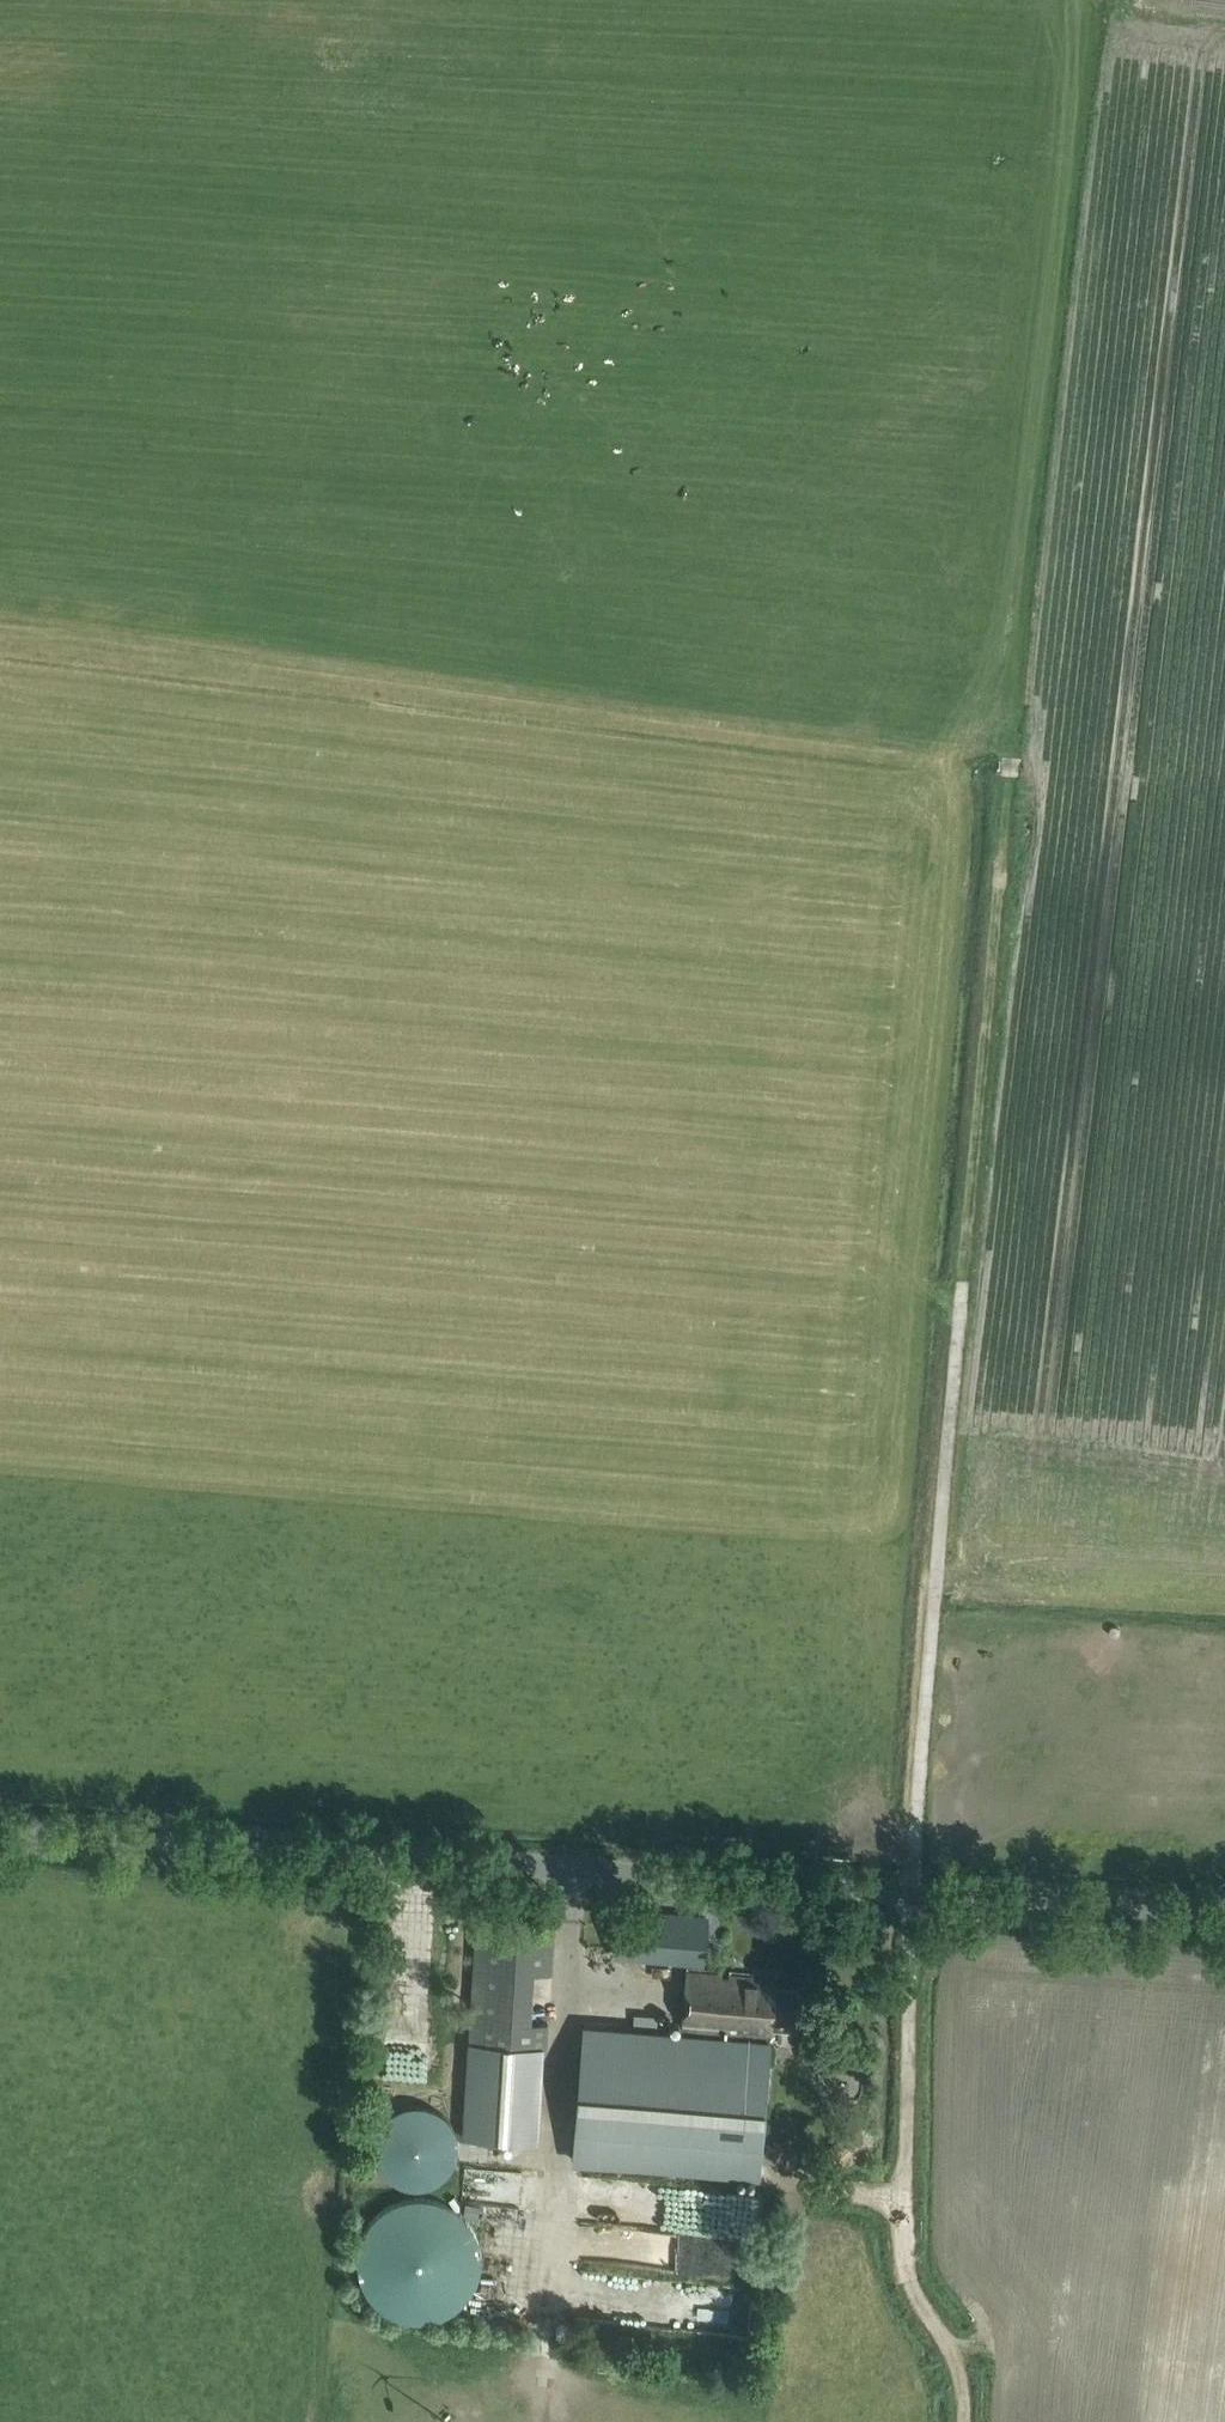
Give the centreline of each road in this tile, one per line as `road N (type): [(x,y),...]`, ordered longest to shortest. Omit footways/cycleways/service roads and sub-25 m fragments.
road 1 (unclassified): [(1224,1914),(0,1825)]
road 2 (track): [(909,1890),(1010,761)]

